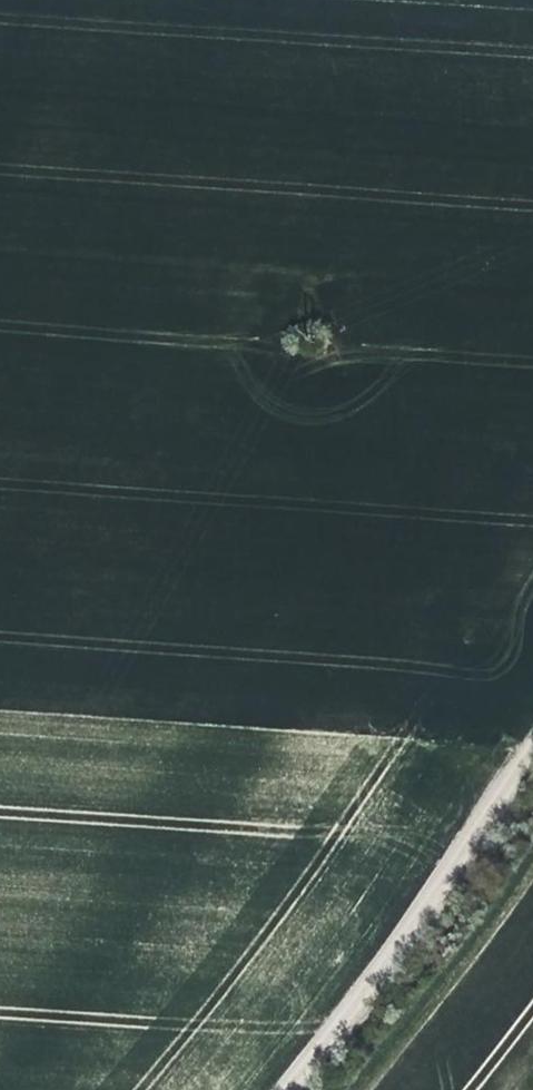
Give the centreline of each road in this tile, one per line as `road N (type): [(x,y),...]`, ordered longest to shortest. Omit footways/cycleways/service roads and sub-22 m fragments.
road 1 (track): [(269,1089),(532,741)]

